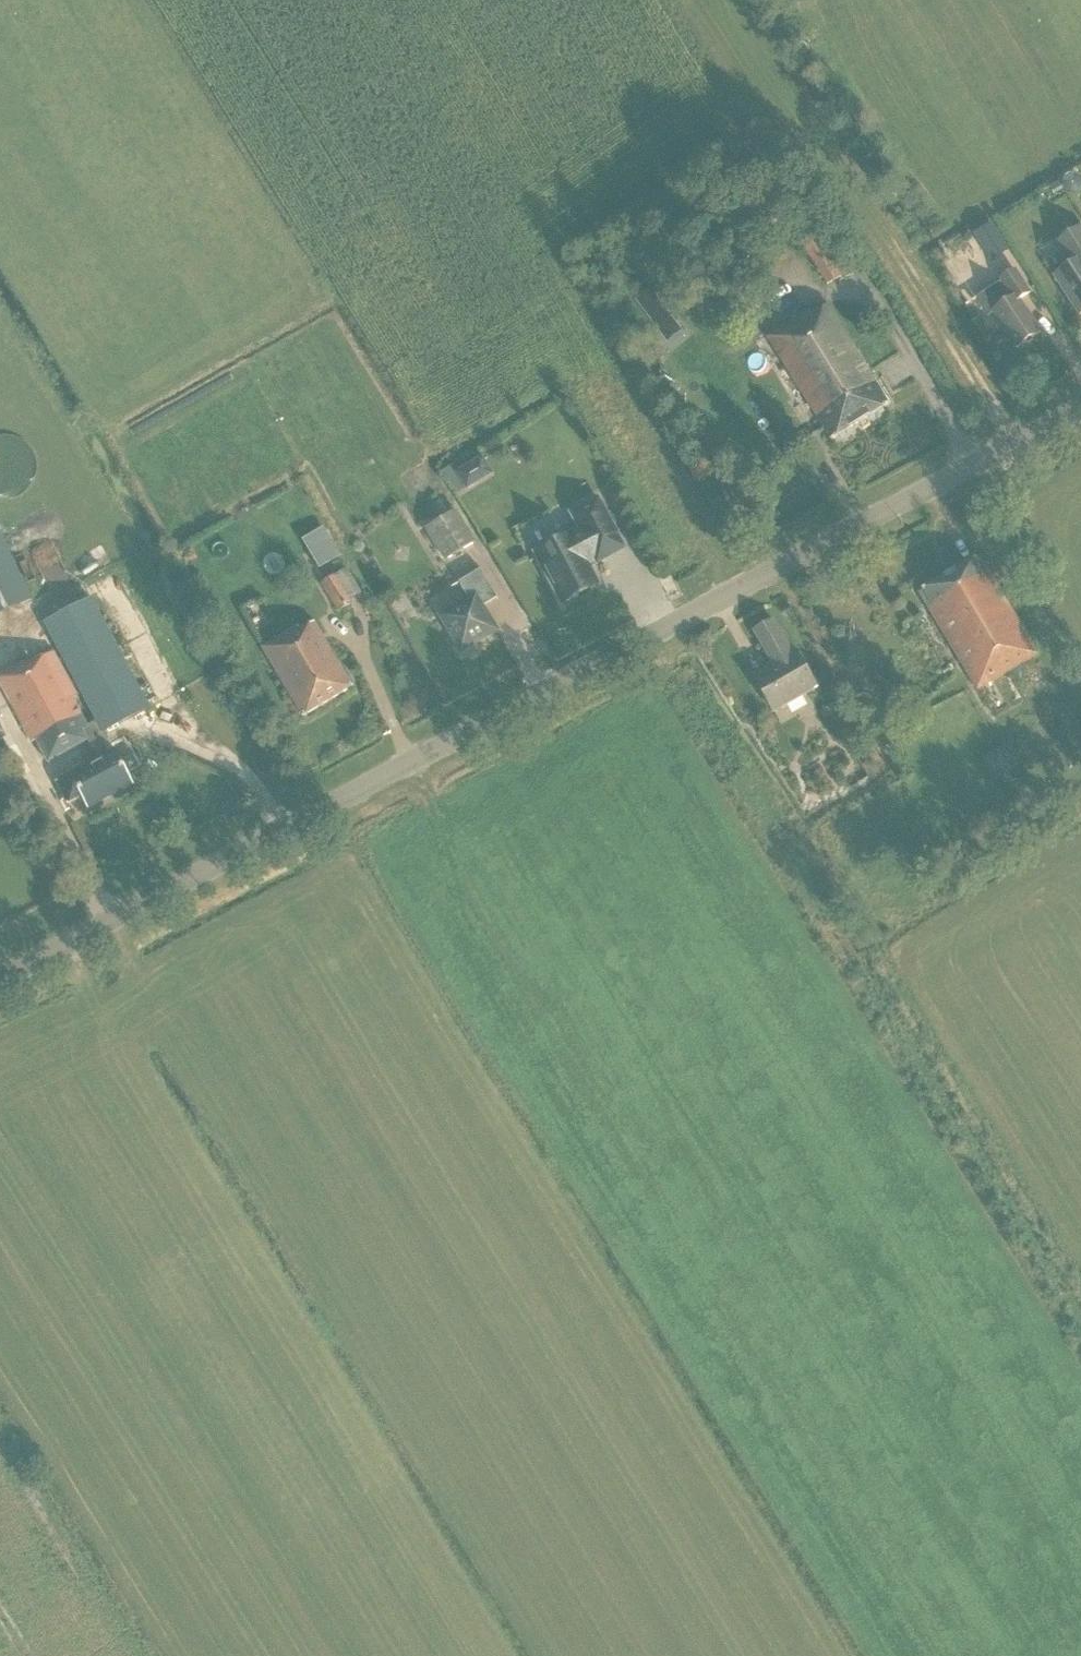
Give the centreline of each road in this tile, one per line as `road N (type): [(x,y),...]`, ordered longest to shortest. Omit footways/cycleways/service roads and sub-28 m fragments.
road 1 (tertiary): [(1080,410),(0,986)]

